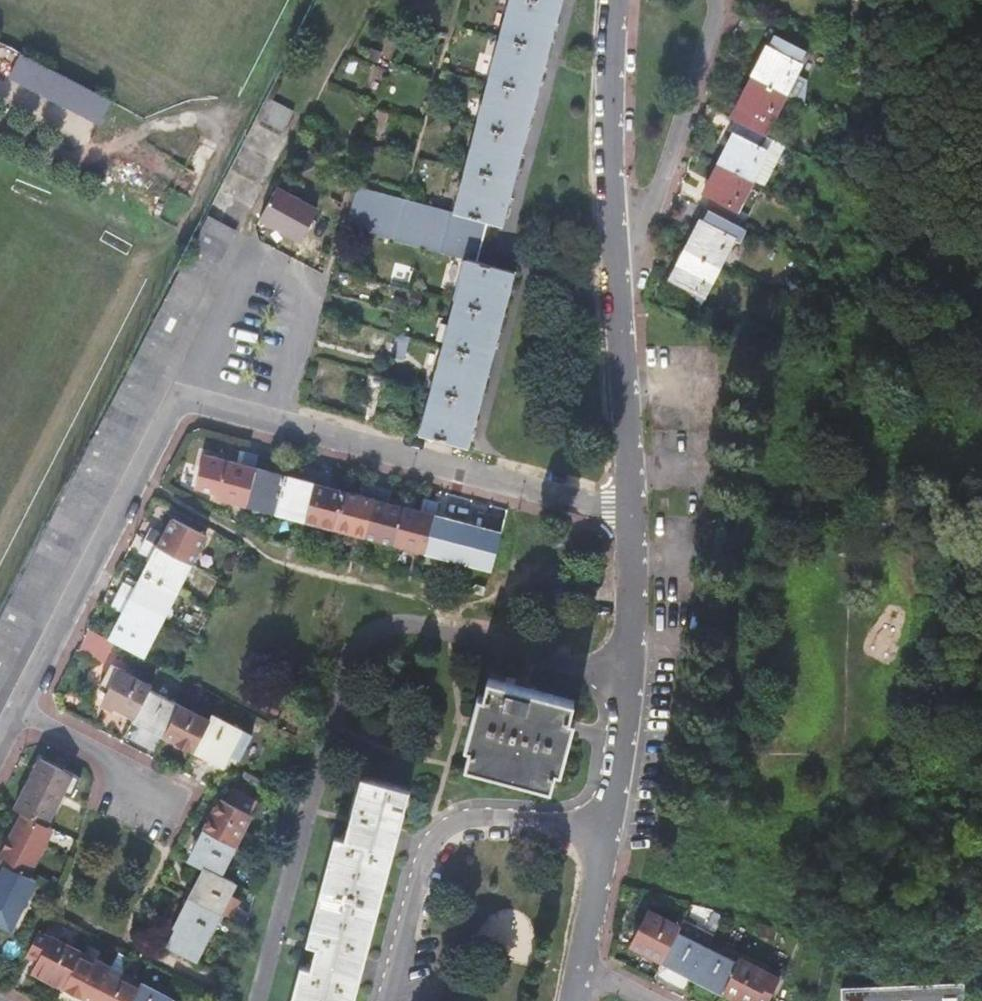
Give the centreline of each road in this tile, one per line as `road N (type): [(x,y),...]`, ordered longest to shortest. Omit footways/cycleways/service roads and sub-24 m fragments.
road 1 (residential): [(15,709),(174,401),(634,514)]
road 2 (residential): [(634,514),(621,752),(583,973)]
road 3 (residential): [(615,247),(655,202),(717,0)]
road 4 (residential): [(634,514),(615,247)]
road 5 (residential): [(615,247),(610,149),(618,0)]
road 6 (residential): [(15,709),(174,792)]

